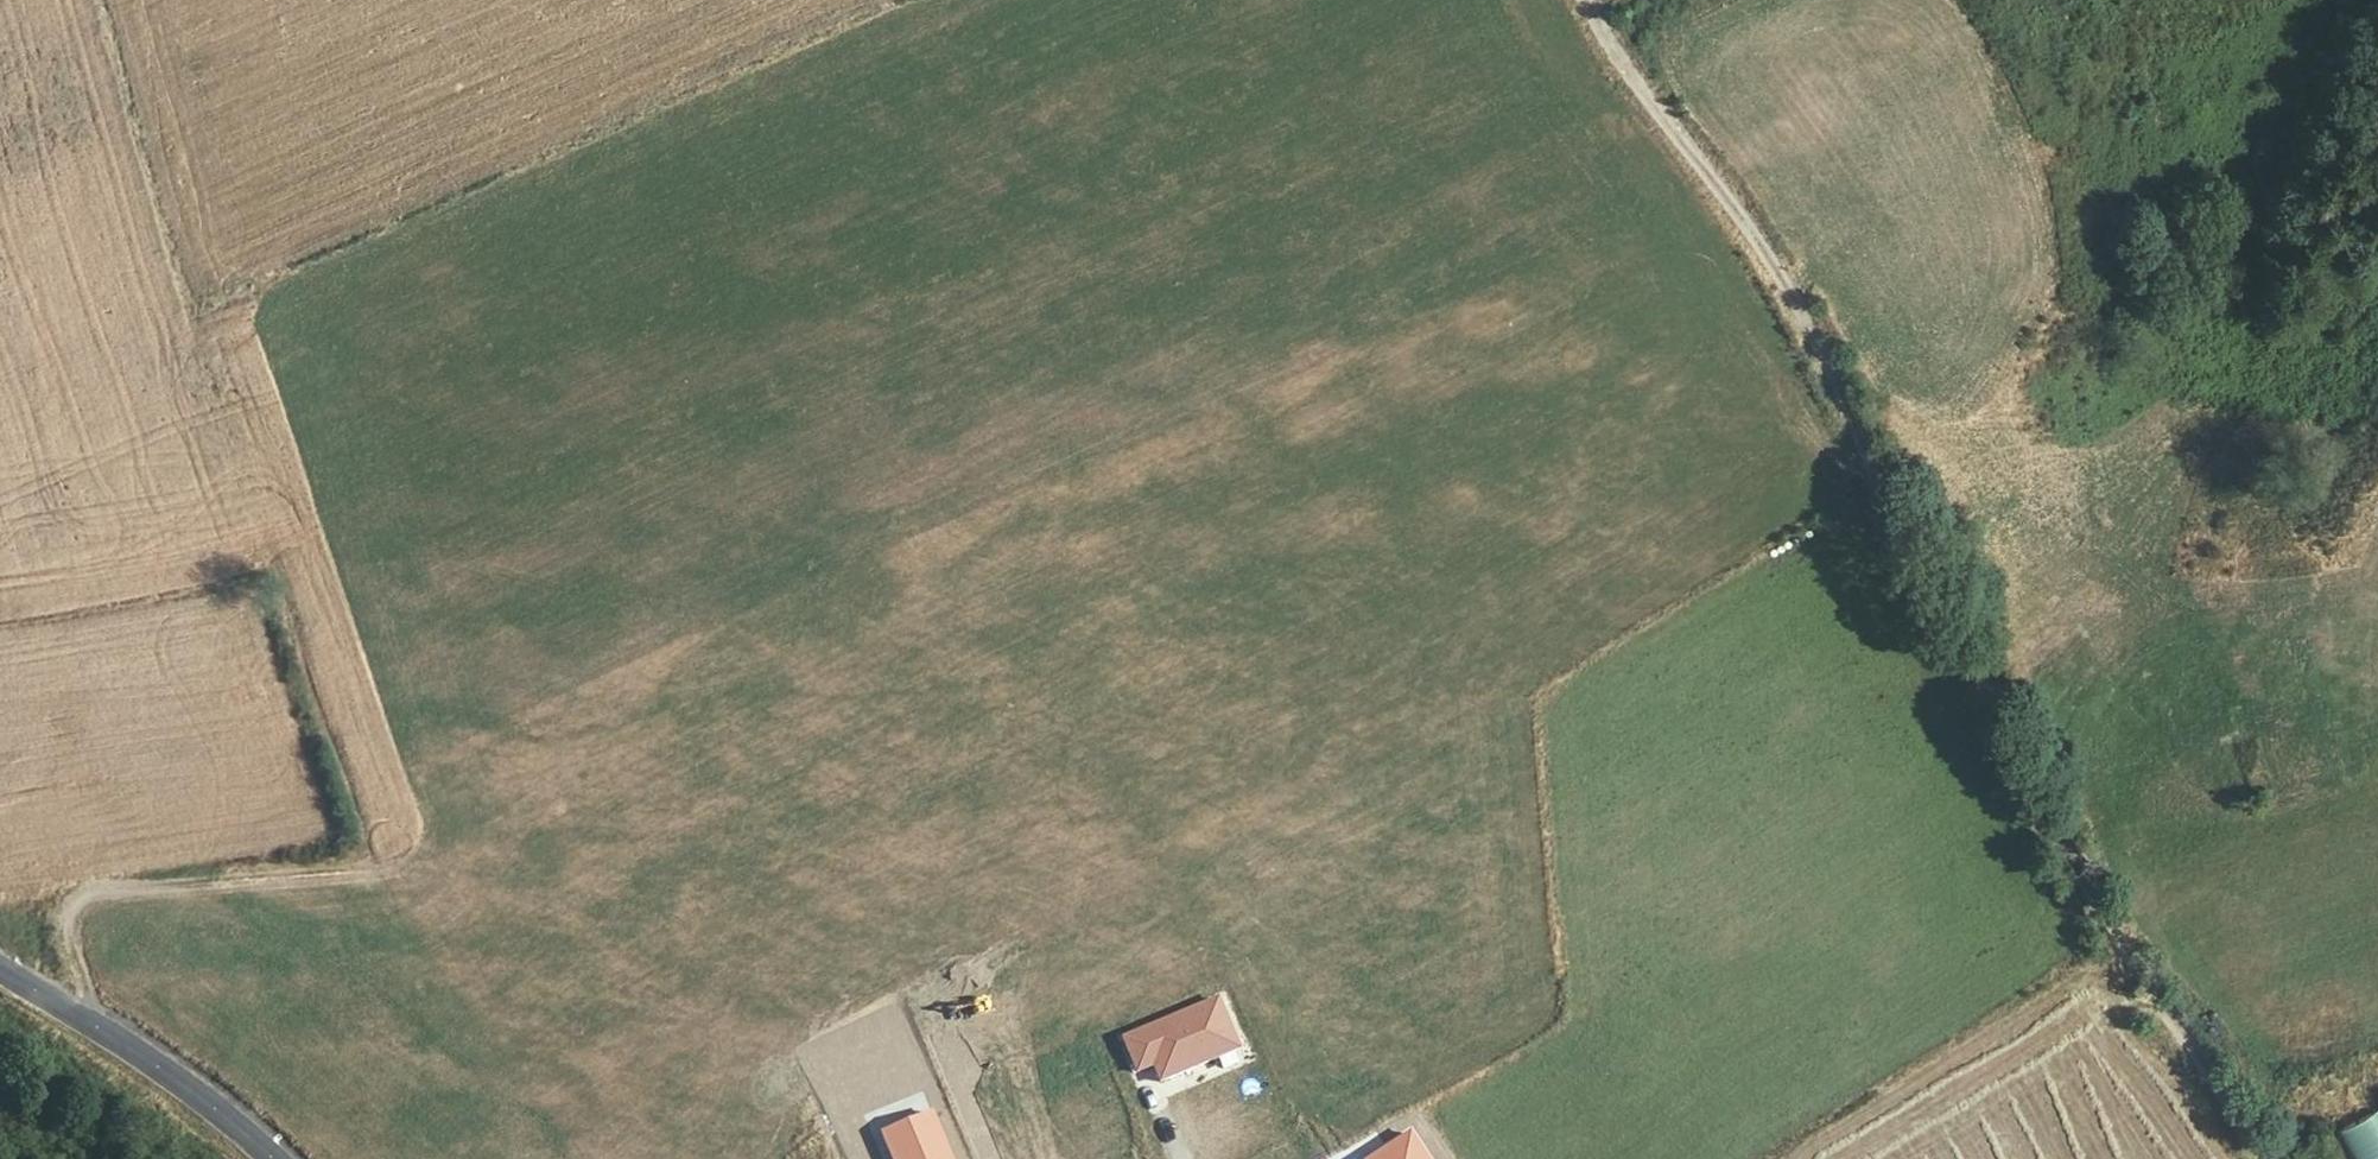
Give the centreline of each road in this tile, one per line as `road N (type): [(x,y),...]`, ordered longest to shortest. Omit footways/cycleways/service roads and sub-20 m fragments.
road 1 (track): [(1586,0),(1610,47),(1717,188),(1812,334),(2085,897),(2263,1158)]
road 2 (tertiary): [(0,970),(213,1108),(269,1158)]

